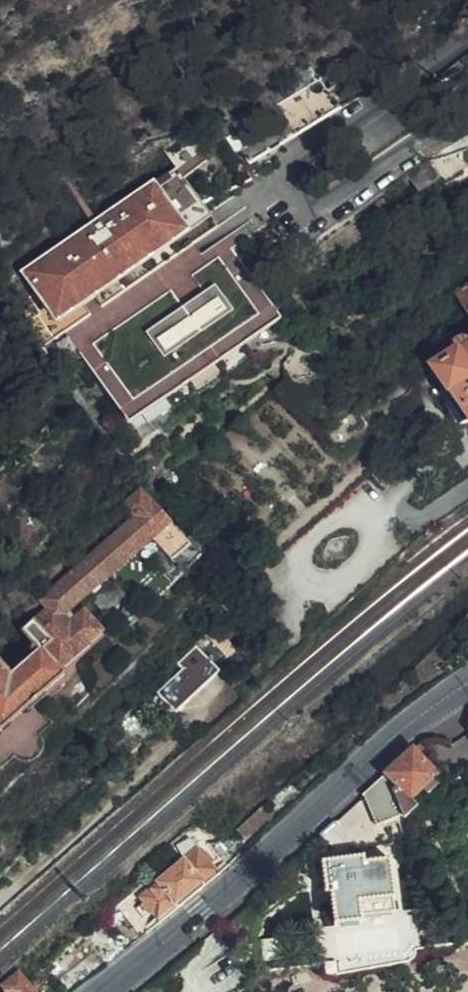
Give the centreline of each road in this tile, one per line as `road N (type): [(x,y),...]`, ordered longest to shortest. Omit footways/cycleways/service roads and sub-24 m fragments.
road 1 (secondary): [(98,991),(196,916),(409,722),(467,682)]
road 2 (residential): [(467,65),(306,171),(298,195),(318,210),(467,115)]

